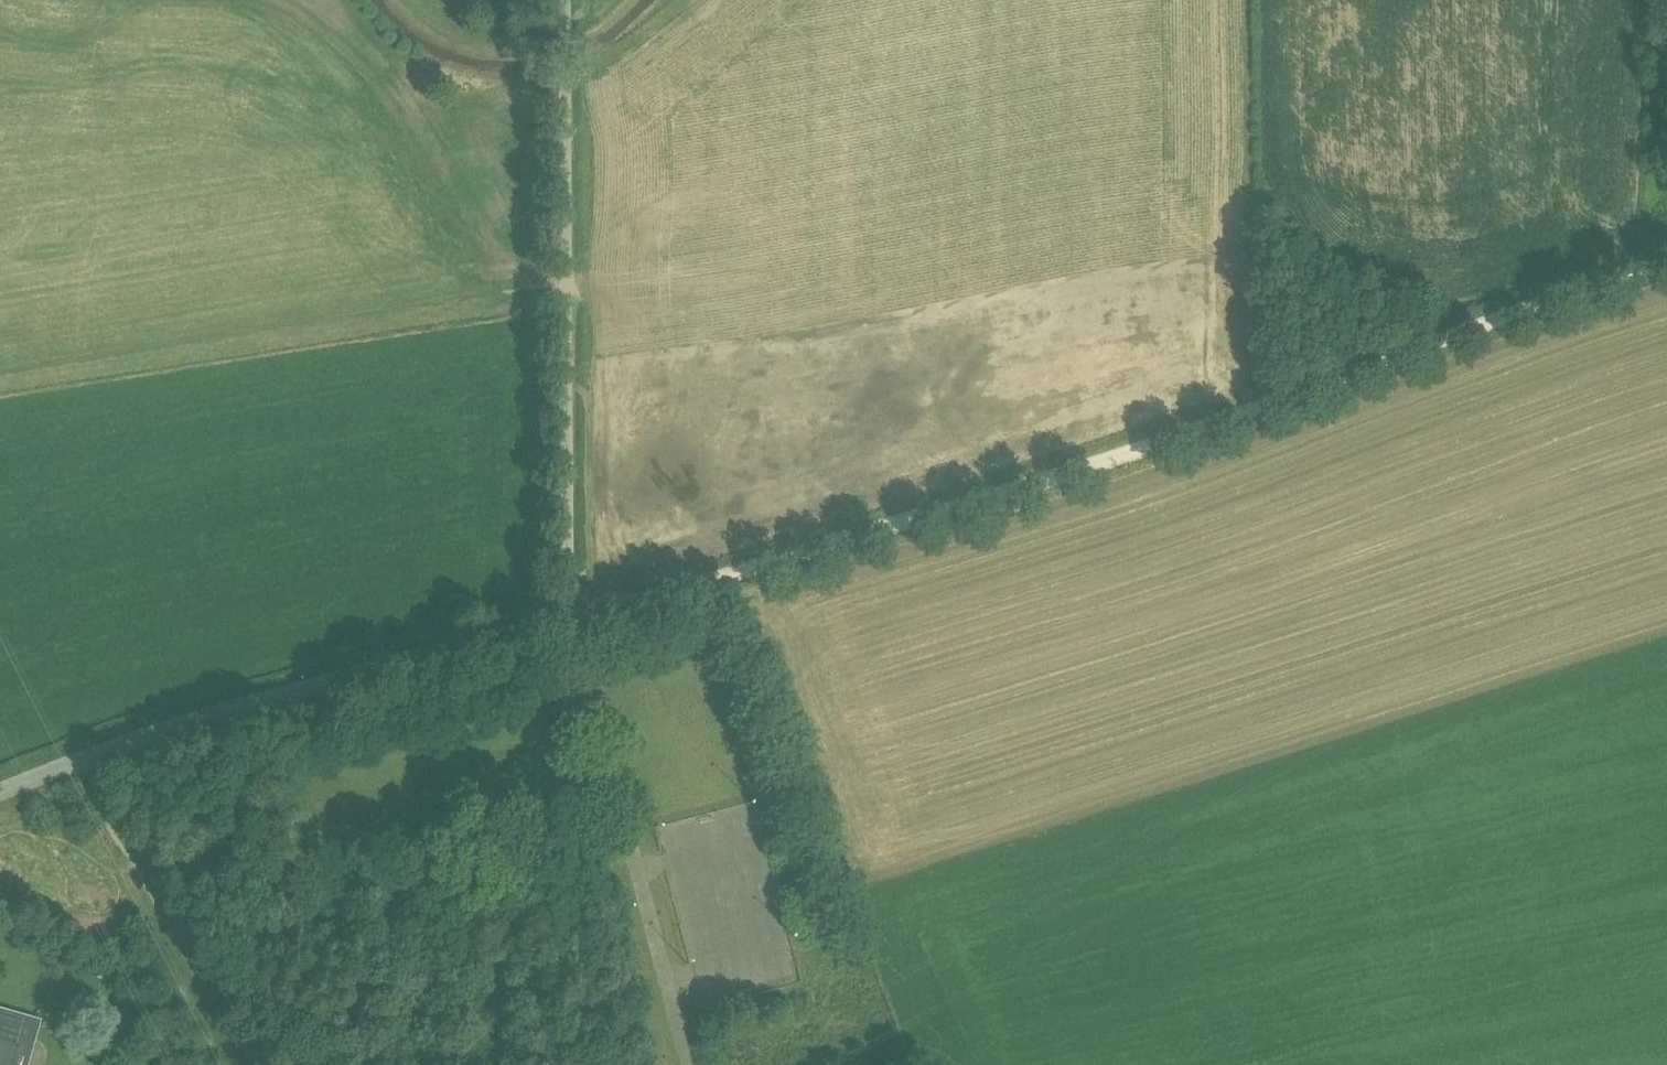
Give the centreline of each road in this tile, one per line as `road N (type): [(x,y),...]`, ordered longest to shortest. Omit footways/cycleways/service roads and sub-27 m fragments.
road 1 (track): [(1666,264),(1114,467),(564,615)]
road 2 (unclassified): [(564,615),(565,0)]
road 3 (residential): [(0,791),(238,706),(564,615)]

